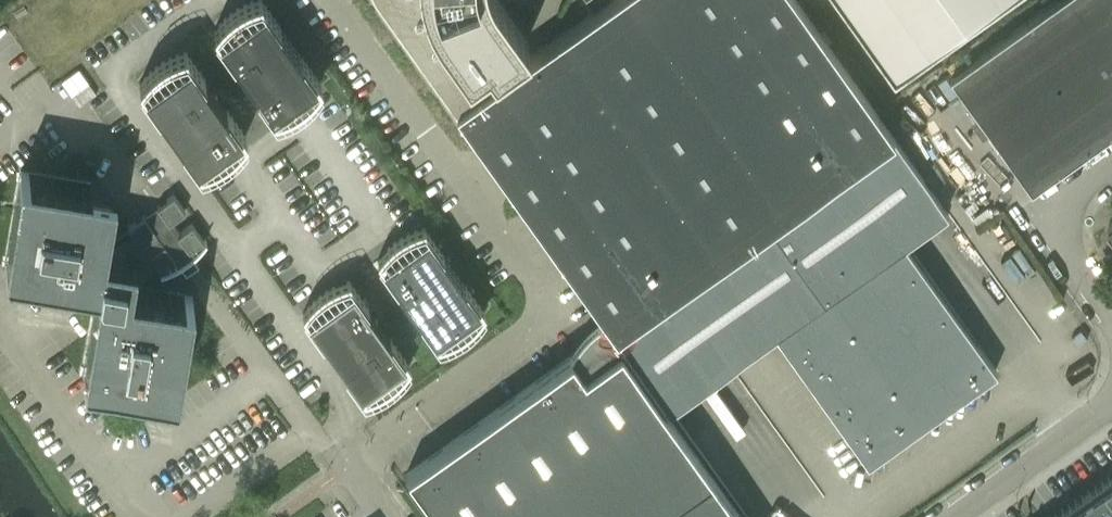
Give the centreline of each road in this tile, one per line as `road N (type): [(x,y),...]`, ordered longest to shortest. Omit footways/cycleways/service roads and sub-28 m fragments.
road 1 (unclassified): [(945,516),(1111,399)]
road 2 (unclassified): [(1111,316),(1056,232),(1057,213),(1111,167)]

